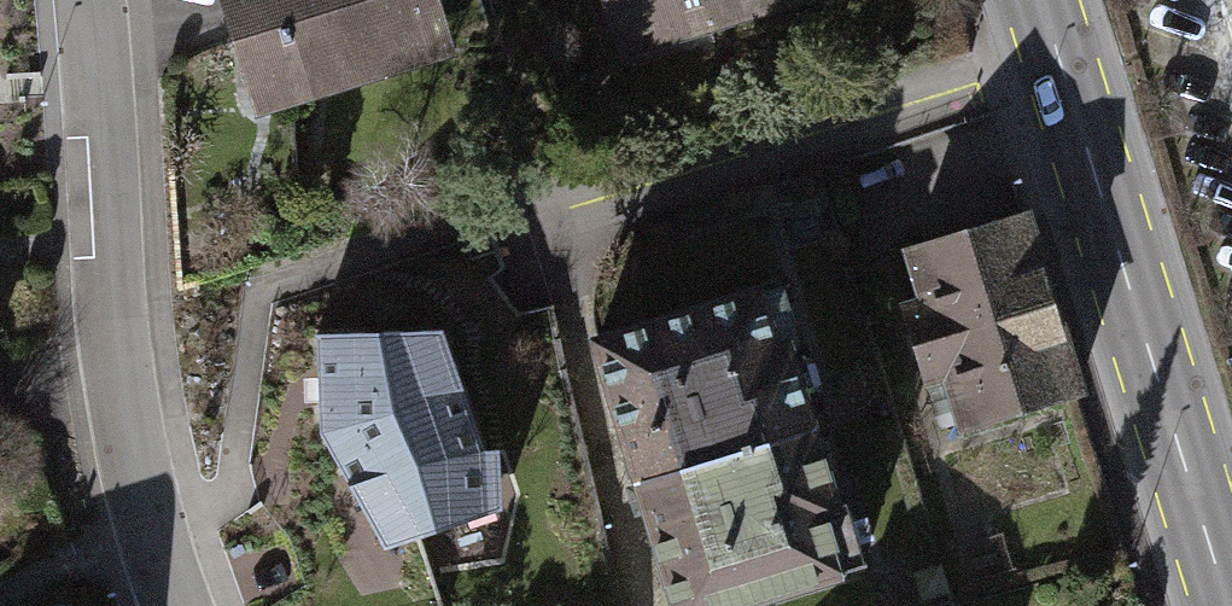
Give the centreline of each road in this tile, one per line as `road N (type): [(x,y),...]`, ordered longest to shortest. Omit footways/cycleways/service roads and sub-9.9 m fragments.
road 1 (residential): [(1057,56),(260,289)]
road 2 (residential): [(184,605),(156,522),(110,291),(94,0)]
road 3 (primary): [(1057,56),(1230,605)]

